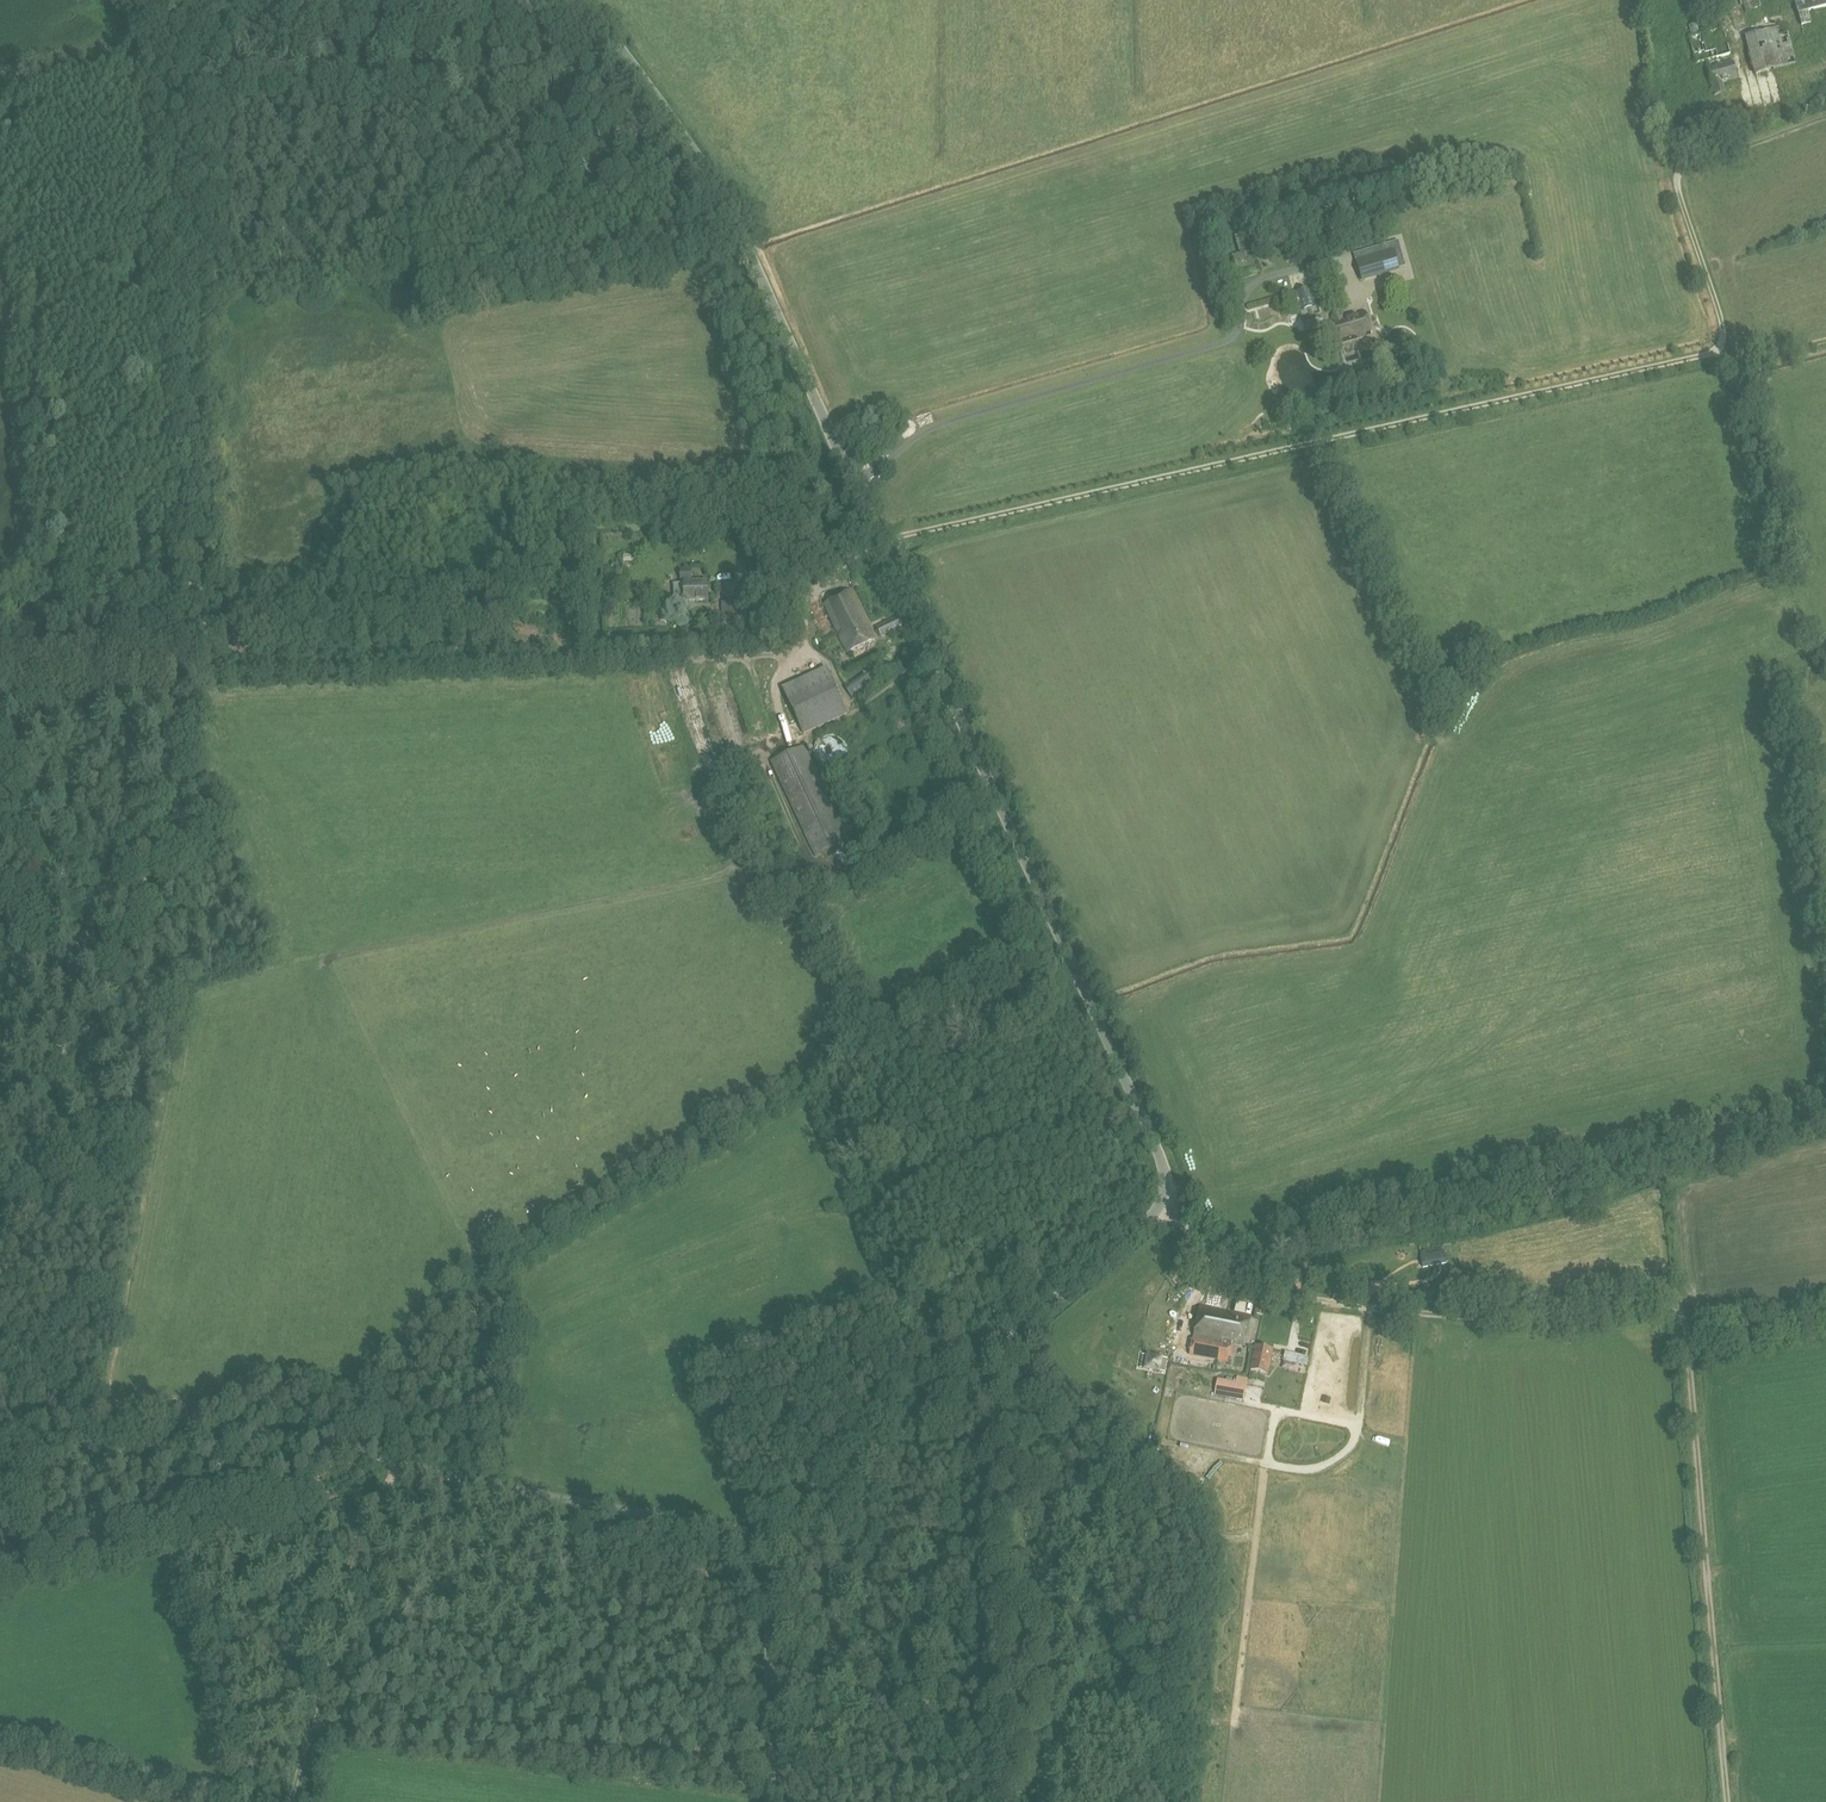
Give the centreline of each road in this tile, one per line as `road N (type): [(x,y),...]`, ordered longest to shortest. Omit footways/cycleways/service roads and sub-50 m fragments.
road 1 (unclassified): [(771,1533),(1143,1225),(1163,1198),(1165,1178),(734,218),(690,143),(583,0)]
road 2 (unclassified): [(0,1508),(153,1440),(226,1430),(343,1445),(482,1484),(771,1533)]
road 3 (track): [(201,671),(667,660)]
road 4 (track): [(365,1509),(279,1801)]
road 5 (unclassified): [(770,1801),(771,1533)]

